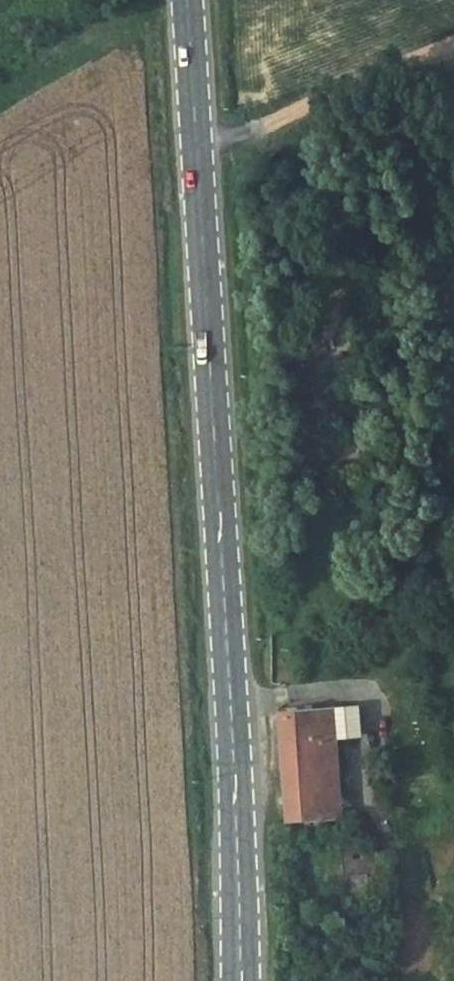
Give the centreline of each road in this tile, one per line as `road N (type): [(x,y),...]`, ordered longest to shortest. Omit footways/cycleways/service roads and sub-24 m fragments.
road 1 (primary): [(187,0),(239,980)]
road 2 (track): [(196,154),(453,44)]

